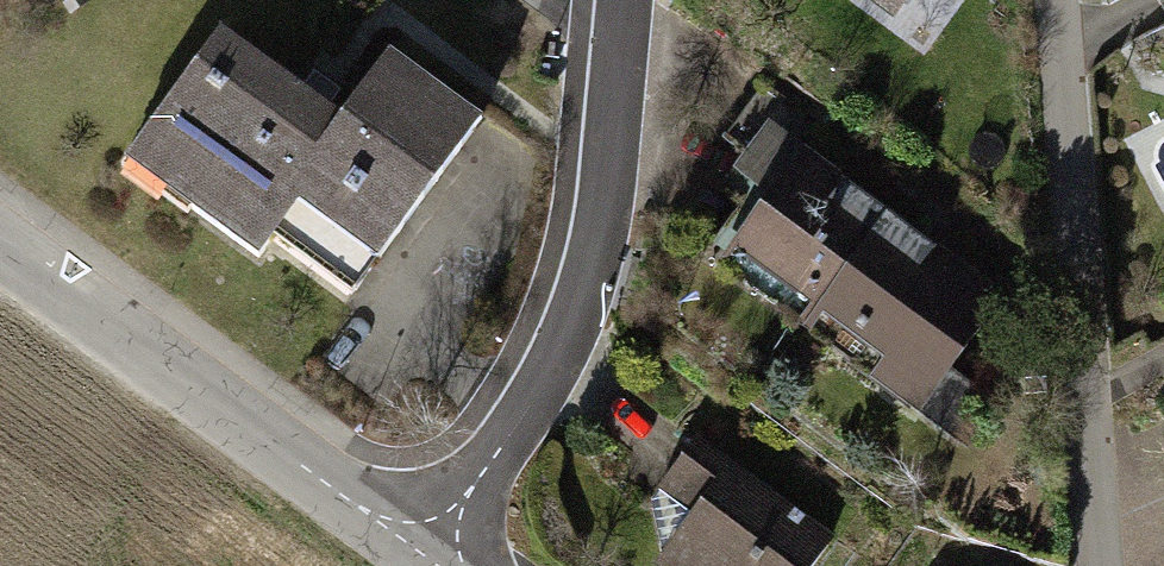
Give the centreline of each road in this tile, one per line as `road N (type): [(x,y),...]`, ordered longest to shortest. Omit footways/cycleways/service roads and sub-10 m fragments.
road 1 (residential): [(622,0),(620,65),(558,323),(405,548)]
road 2 (residential): [(1057,0),(1109,565)]
road 3 (residential): [(0,245),(405,548)]

